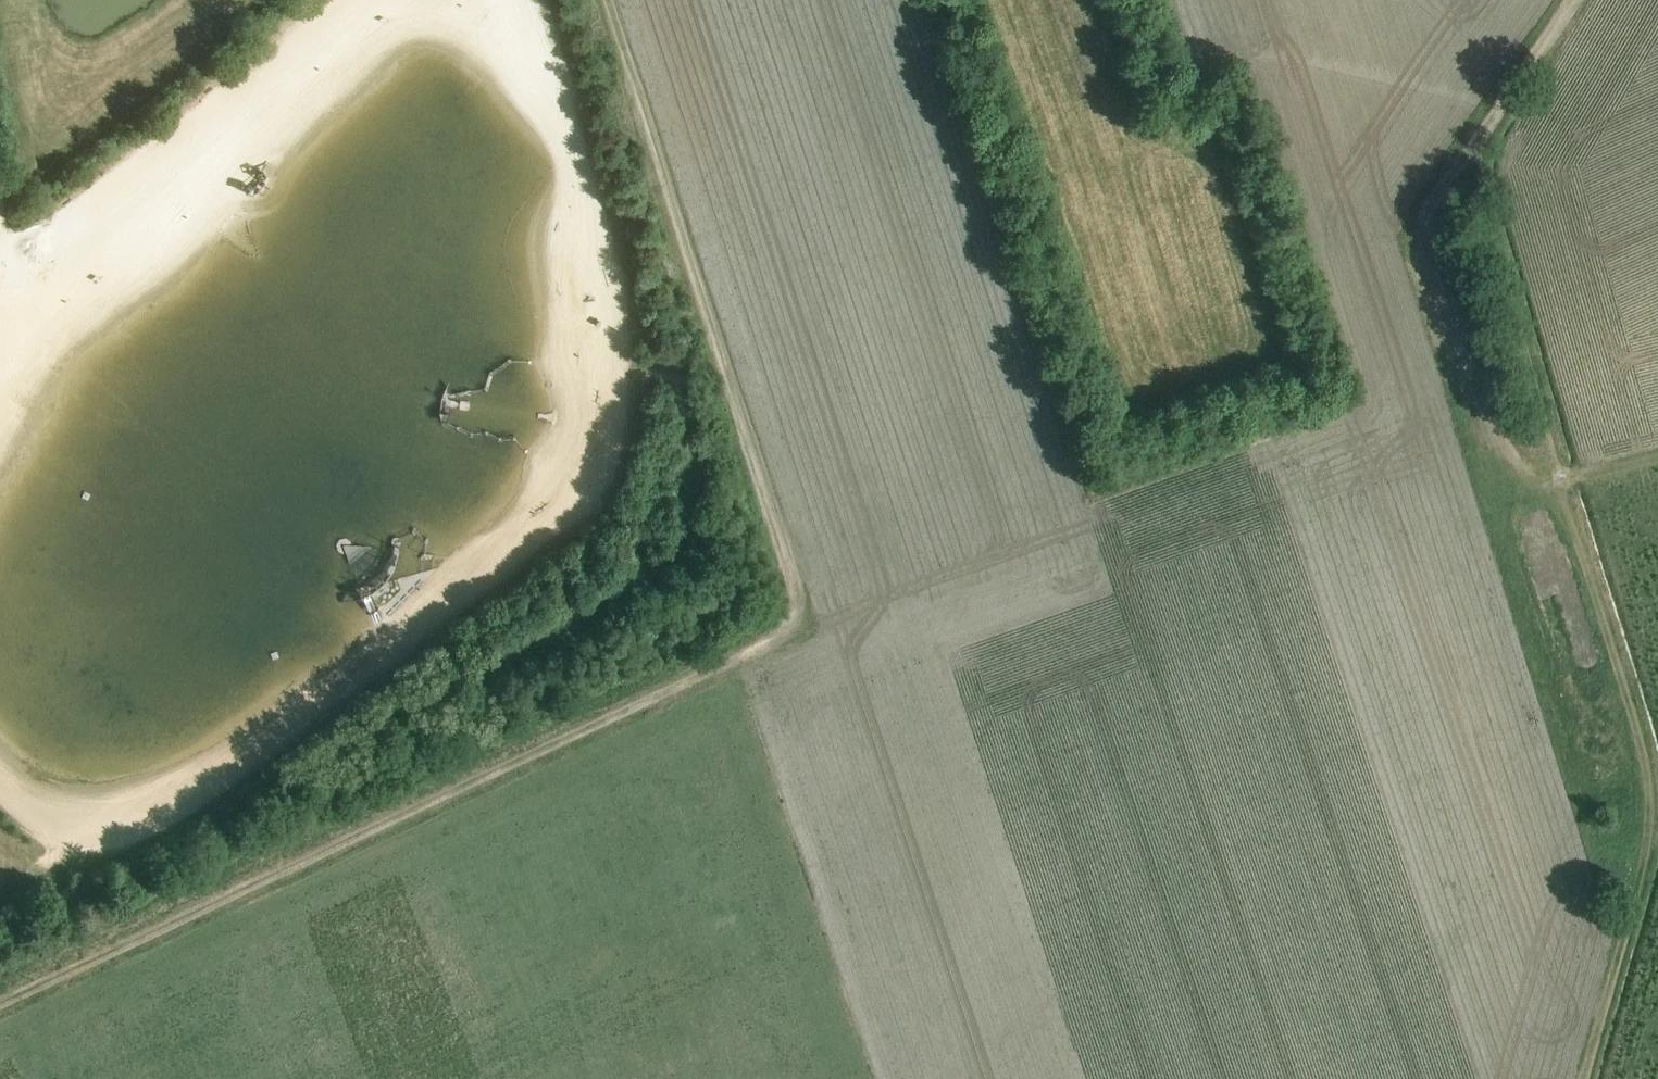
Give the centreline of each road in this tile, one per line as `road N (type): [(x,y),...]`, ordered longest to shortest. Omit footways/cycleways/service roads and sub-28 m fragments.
road 1 (track): [(599,0),(787,619),(781,641),(0,1007)]
road 2 (track): [(1561,480),(1650,771),(1648,848),(1587,1078)]
road 3 (track): [(1579,0),(1477,148),(1472,174),(1512,287),(1561,480)]

